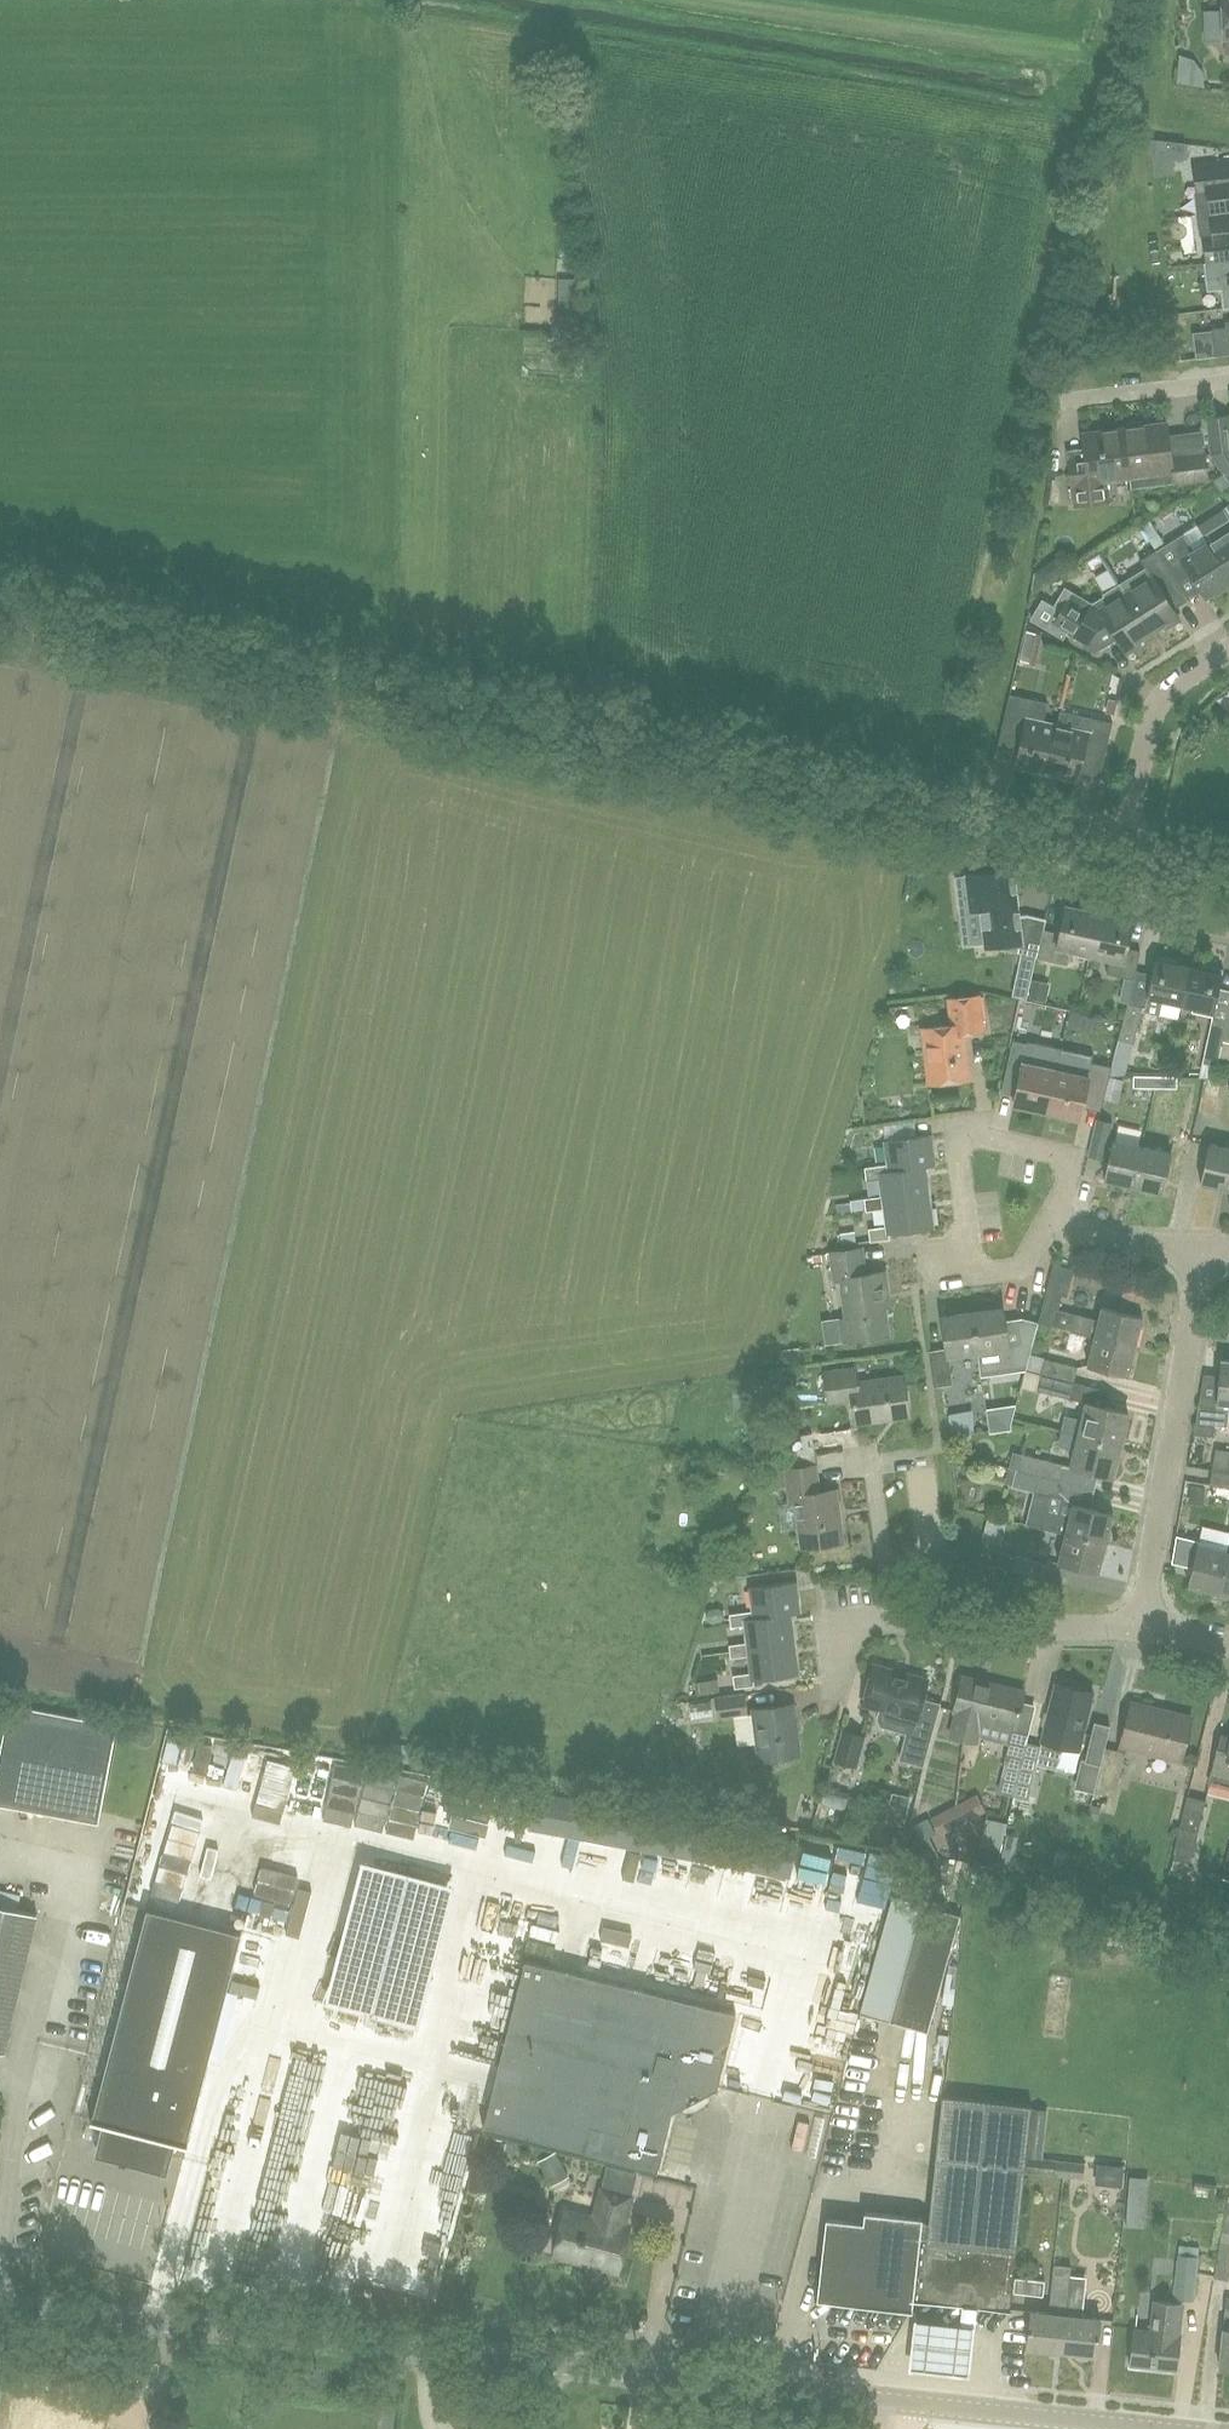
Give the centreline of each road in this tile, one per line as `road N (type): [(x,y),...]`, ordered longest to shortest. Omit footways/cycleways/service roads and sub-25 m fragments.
road 1 (unclassified): [(1131,847),(0,596)]
road 2 (tertiary): [(904,2402),(0,2307)]
road 3 (residential): [(1144,1628),(1202,1255)]
road 4 (residential): [(1050,1229),(1073,1171),(1056,1157),(985,1142),(960,1150),(977,1272)]
road 5 (residential): [(1144,1628),(895,1623)]
road 6 (tertiary): [(1149,2428),(904,2402)]
road 7 (residential): [(1131,847),(1170,700),(1228,654)]
road 8 (residential): [(895,1623),(875,1457)]
road 9 (residential): [(1228,380),(1070,401)]
road 10 (residential): [(1050,1229),(1202,1255)]
road 11 (residential): [(847,1699),(843,1627),(895,1623)]

